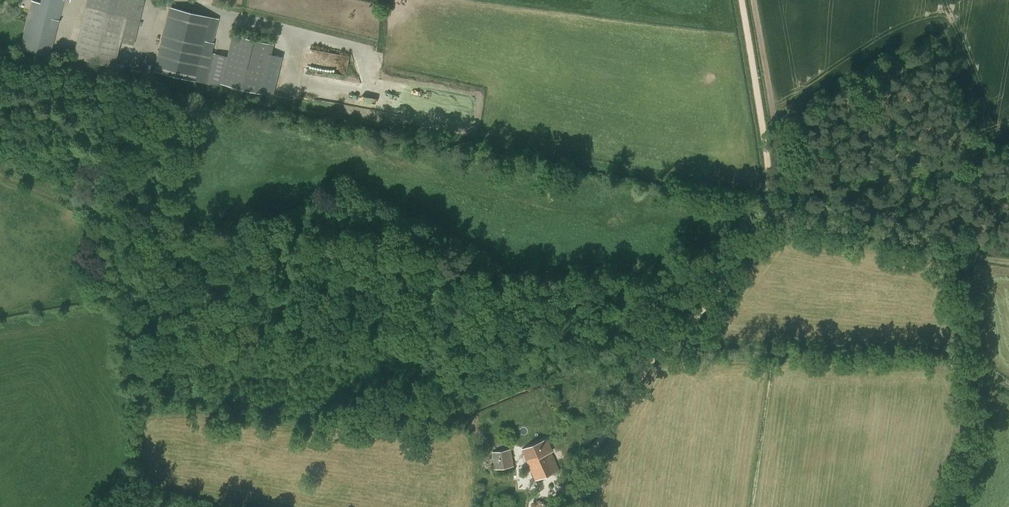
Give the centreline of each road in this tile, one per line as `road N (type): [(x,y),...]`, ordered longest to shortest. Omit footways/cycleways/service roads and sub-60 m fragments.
road 1 (track): [(252,245),(491,276),(533,327),(617,333),(659,352)]
road 2 (track): [(0,87),(69,114),(109,210),(142,226),(252,245)]
road 3 (track): [(741,0),(770,183),(713,299)]
road 4 (track): [(659,352),(583,467),(570,506)]

